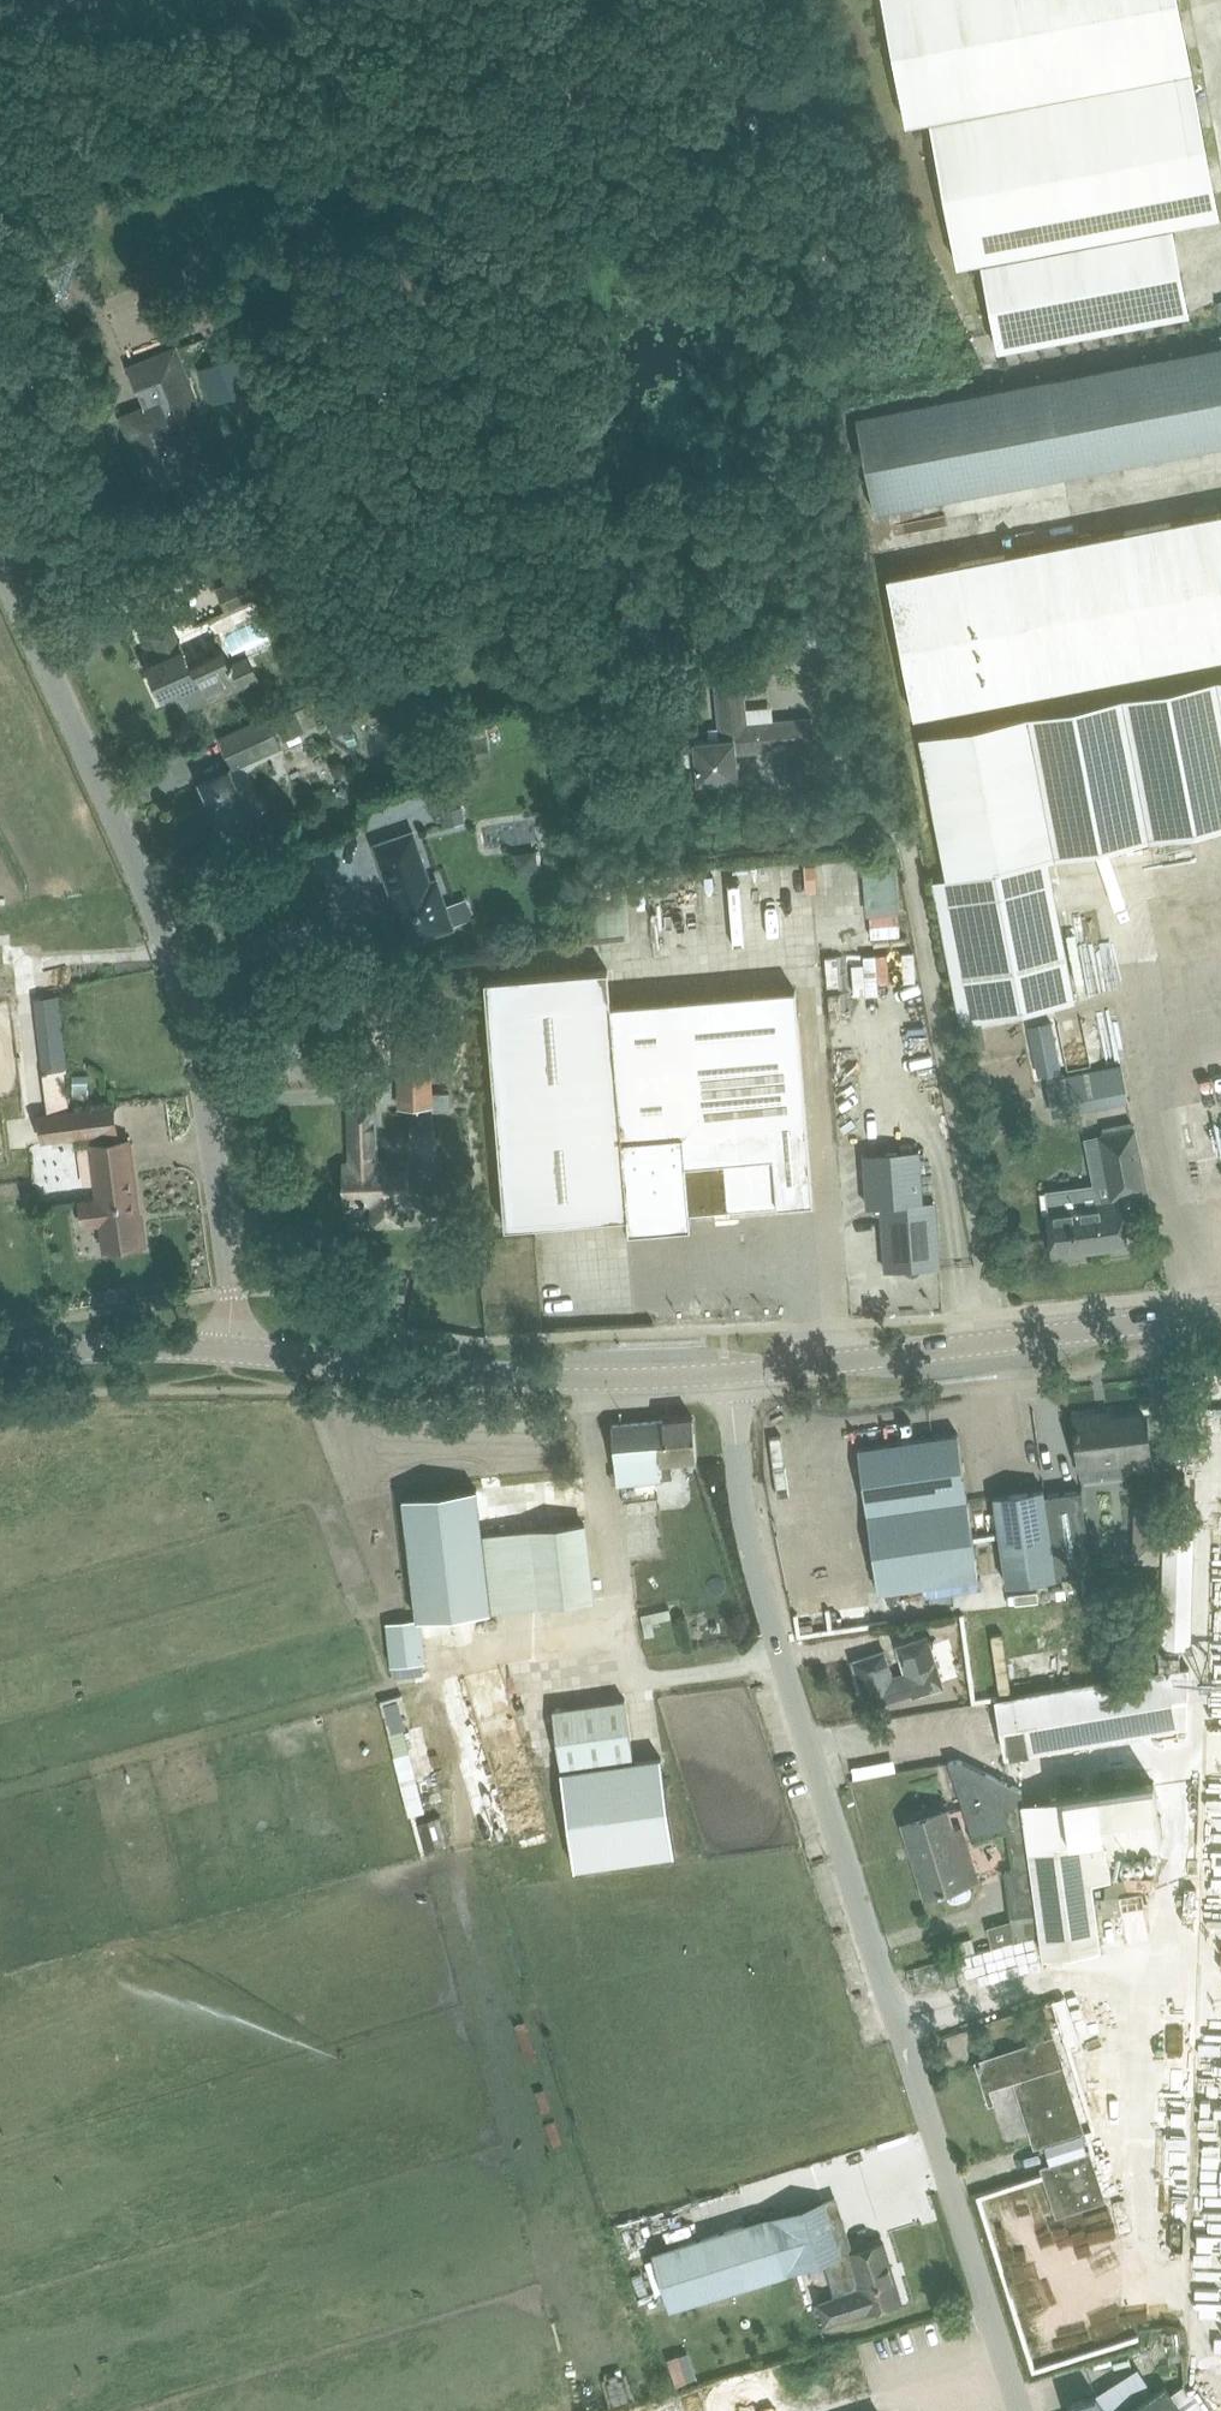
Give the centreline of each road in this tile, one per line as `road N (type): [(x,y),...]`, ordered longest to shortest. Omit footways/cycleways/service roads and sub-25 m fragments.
road 1 (unclassified): [(1013,2410),(745,1537),(731,1371)]
road 2 (unclassified): [(227,1349),(236,1292),(207,1087),(177,970),(0,560)]
road 3 (tertiary): [(731,1371),(511,1378),(227,1349)]
road 4 (tertiary): [(731,1371),(1220,1313)]
road 5 (tertiary): [(227,1349),(121,1347),(0,1360)]

